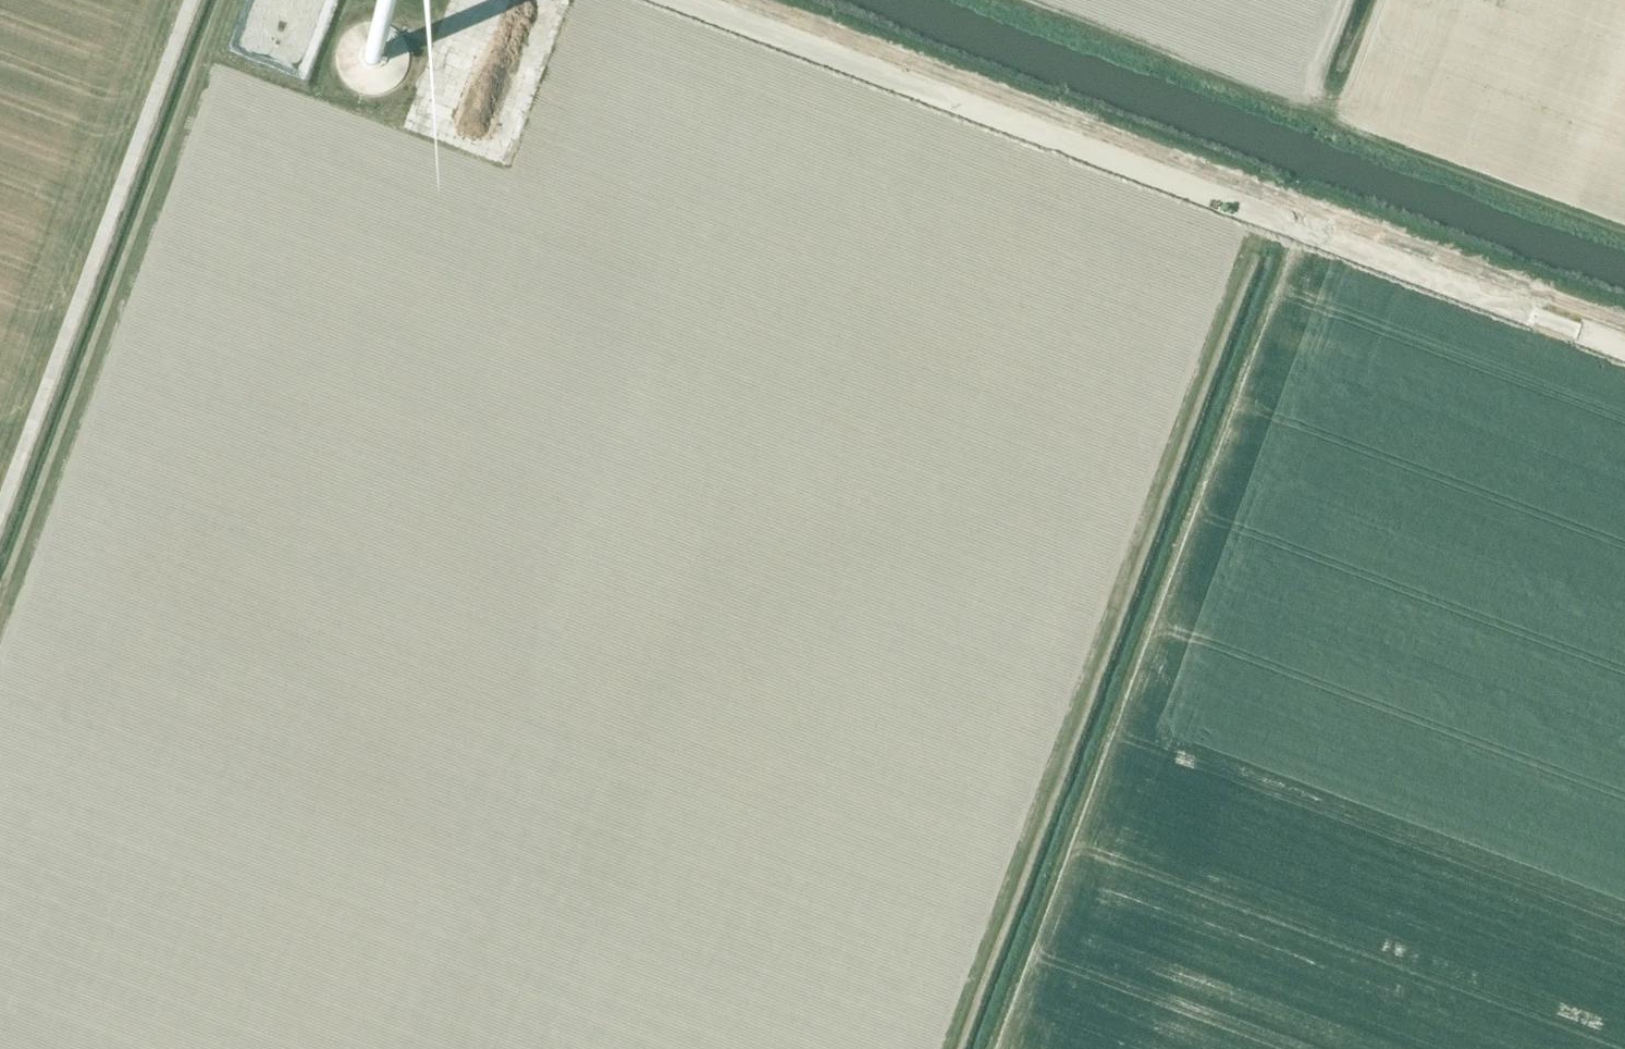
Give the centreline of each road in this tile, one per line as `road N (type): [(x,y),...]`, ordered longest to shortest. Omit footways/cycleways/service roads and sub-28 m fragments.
road 1 (track): [(673,0),(1624,353)]
road 2 (track): [(190,0),(0,508)]

